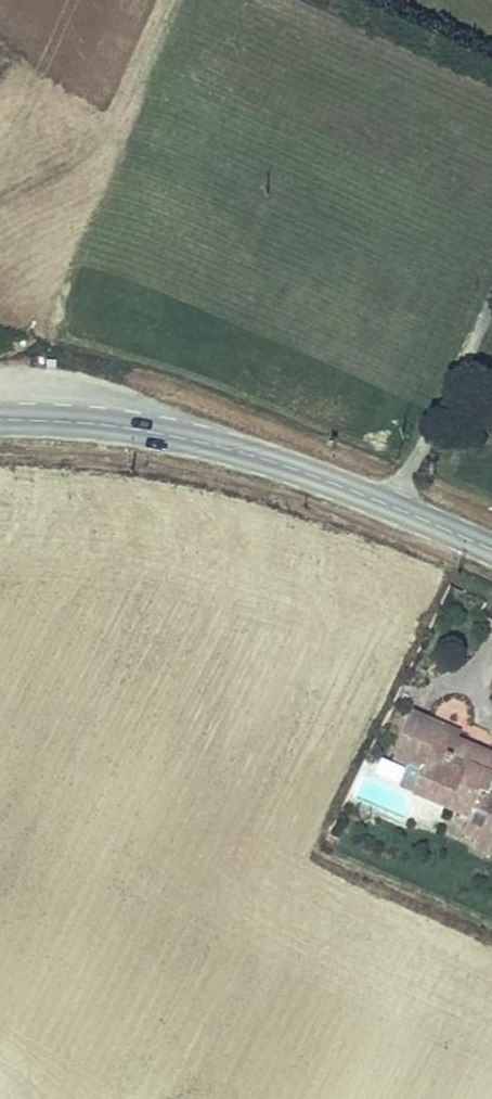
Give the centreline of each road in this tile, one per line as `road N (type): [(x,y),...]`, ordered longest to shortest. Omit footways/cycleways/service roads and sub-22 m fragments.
road 1 (tertiary): [(491,551),(278,464),(194,441),(0,418)]
road 2 (track): [(165,0),(45,278),(18,301),(0,297)]

